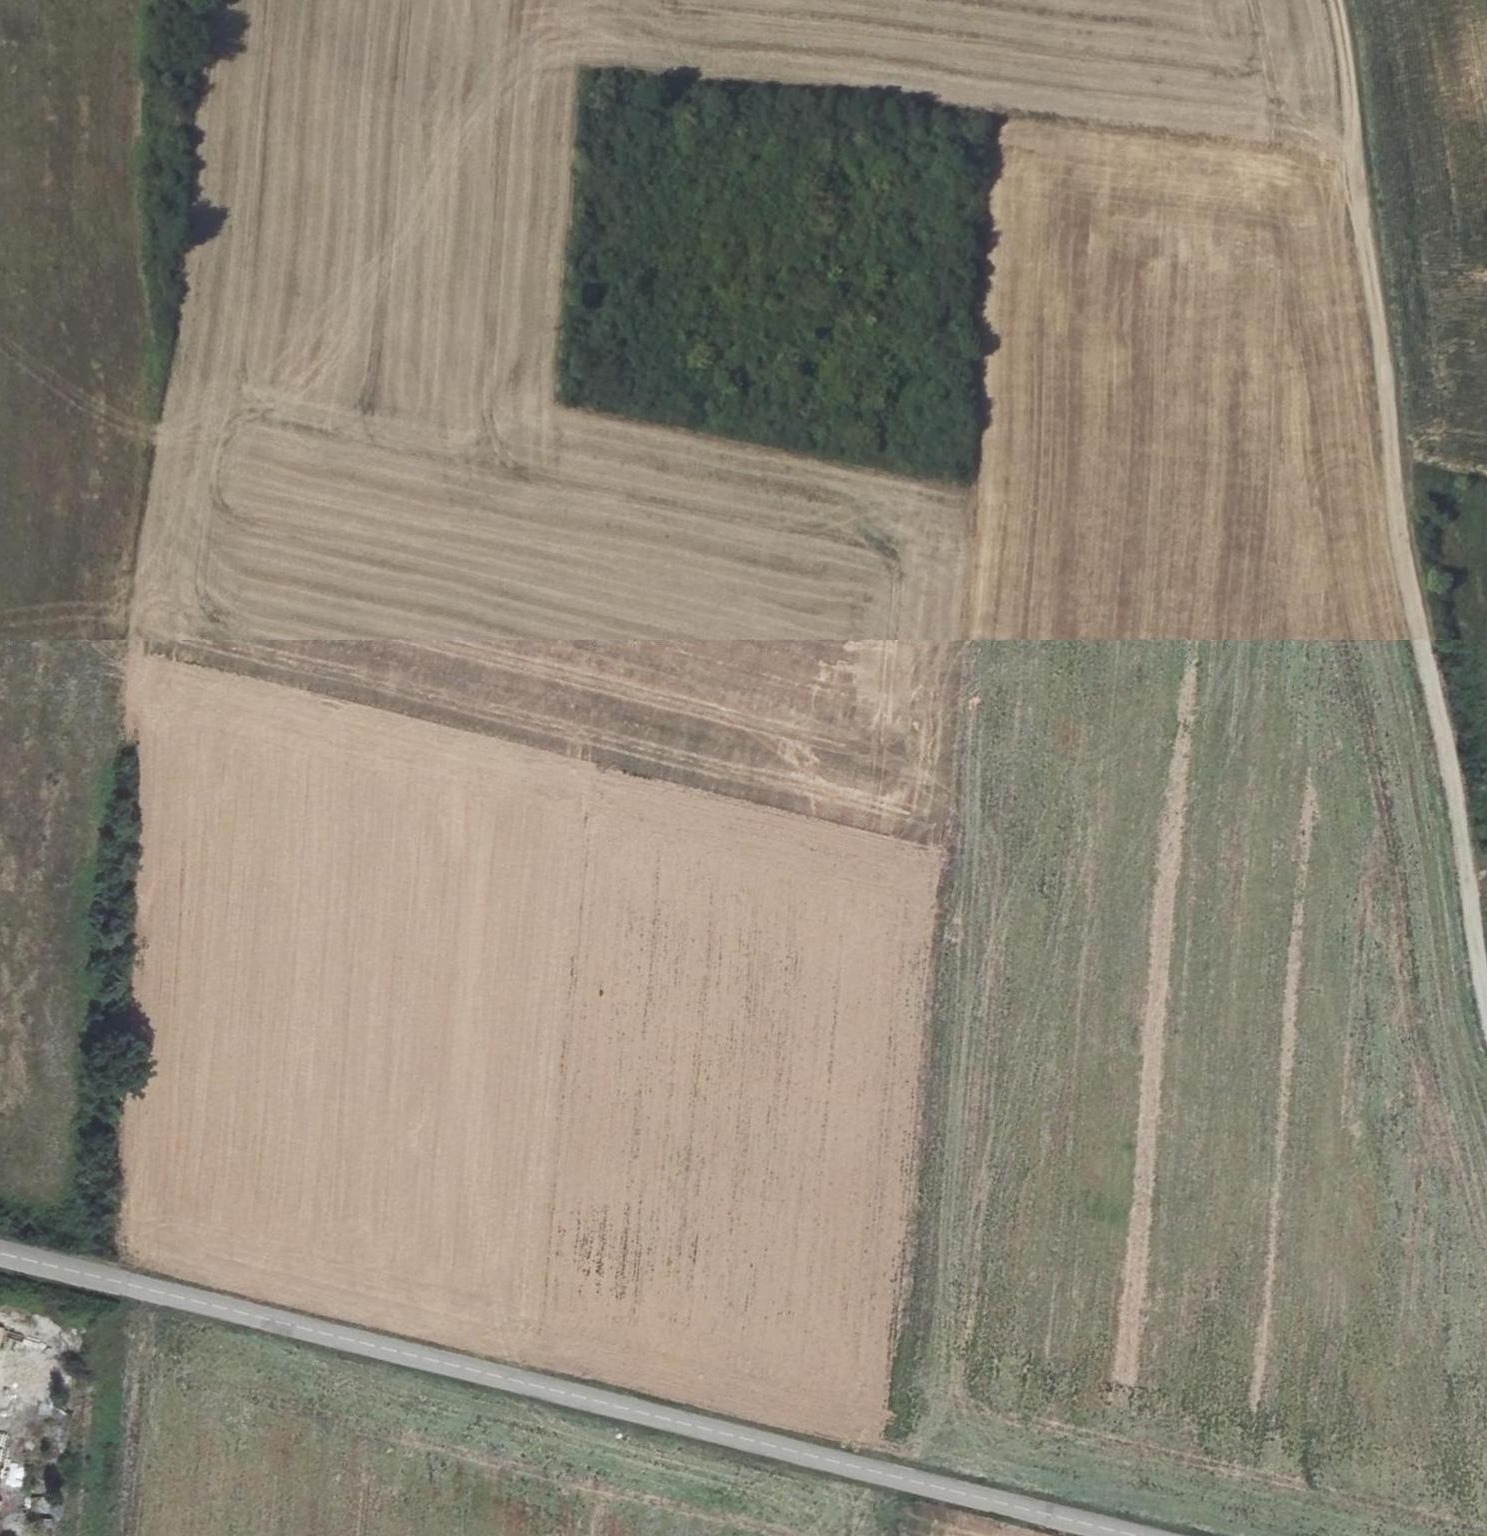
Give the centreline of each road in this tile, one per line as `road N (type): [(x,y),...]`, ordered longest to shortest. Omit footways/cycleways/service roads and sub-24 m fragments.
road 1 (unclassified): [(0,1253),(1155,1535)]
road 2 (track): [(1340,0),(1426,645),(1486,979)]

